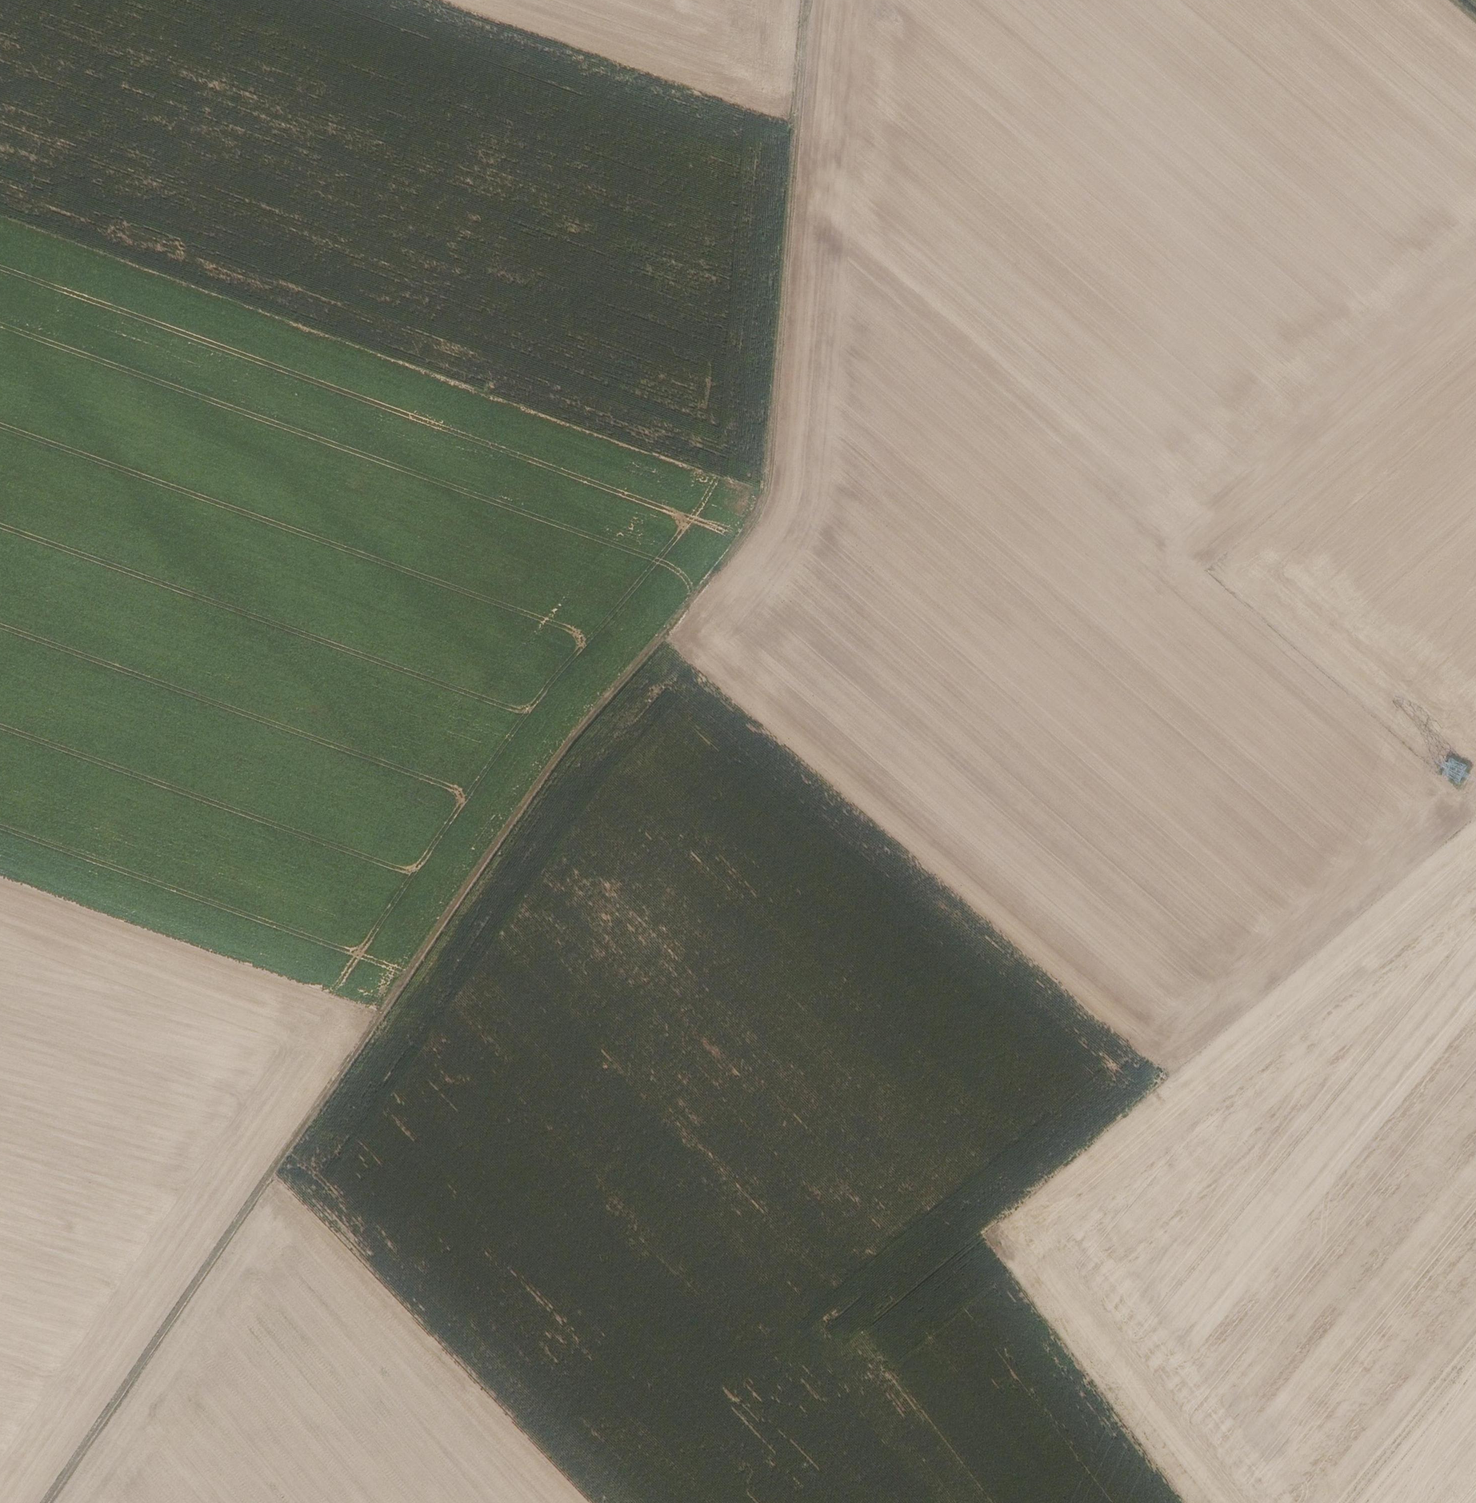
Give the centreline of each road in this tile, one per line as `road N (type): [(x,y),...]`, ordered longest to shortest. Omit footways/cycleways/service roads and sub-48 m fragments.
road 1 (track): [(812,0),(772,480),(745,551),(520,813)]
road 2 (track): [(43,1502),(520,813)]

